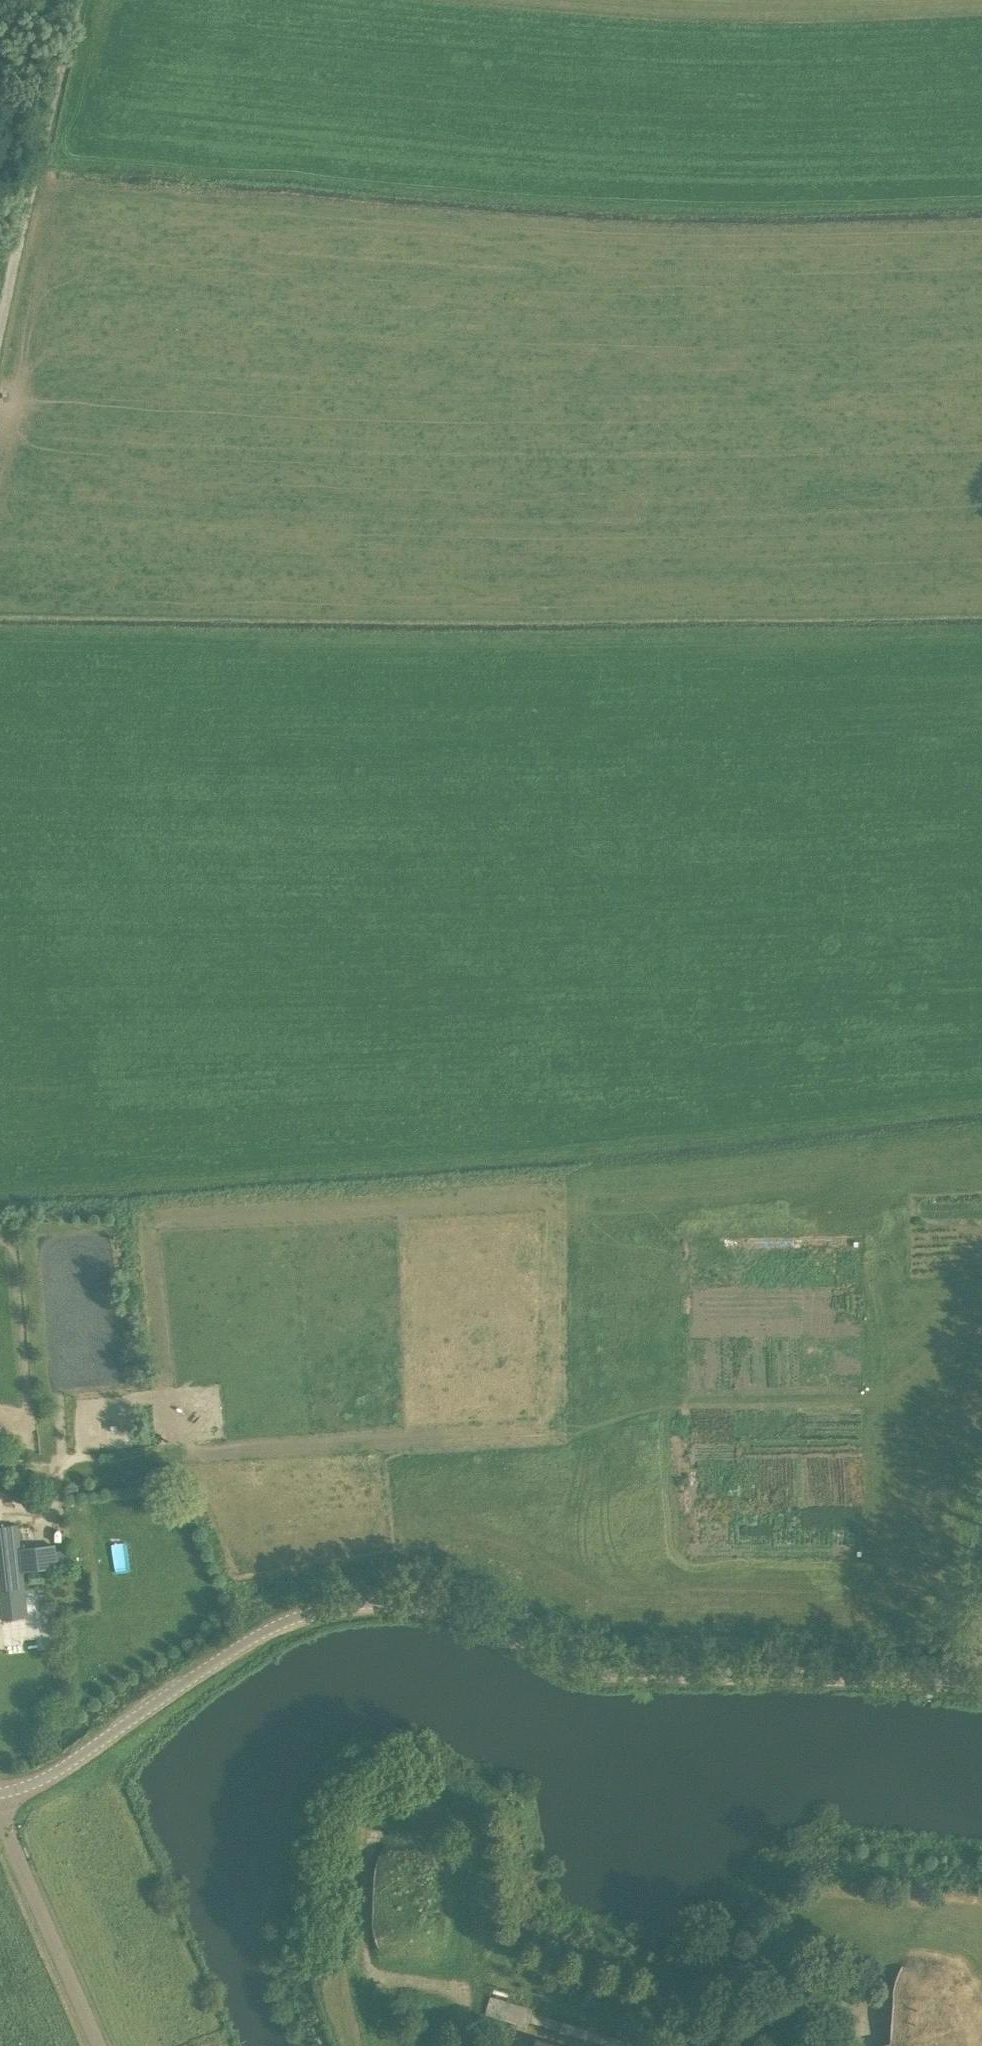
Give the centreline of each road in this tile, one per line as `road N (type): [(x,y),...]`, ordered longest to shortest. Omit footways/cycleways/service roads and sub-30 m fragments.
road 1 (unclassified): [(0,1795),(71,1763),(219,1662),(326,1609),(415,1603),(465,1612),(588,1670),(946,1679)]

